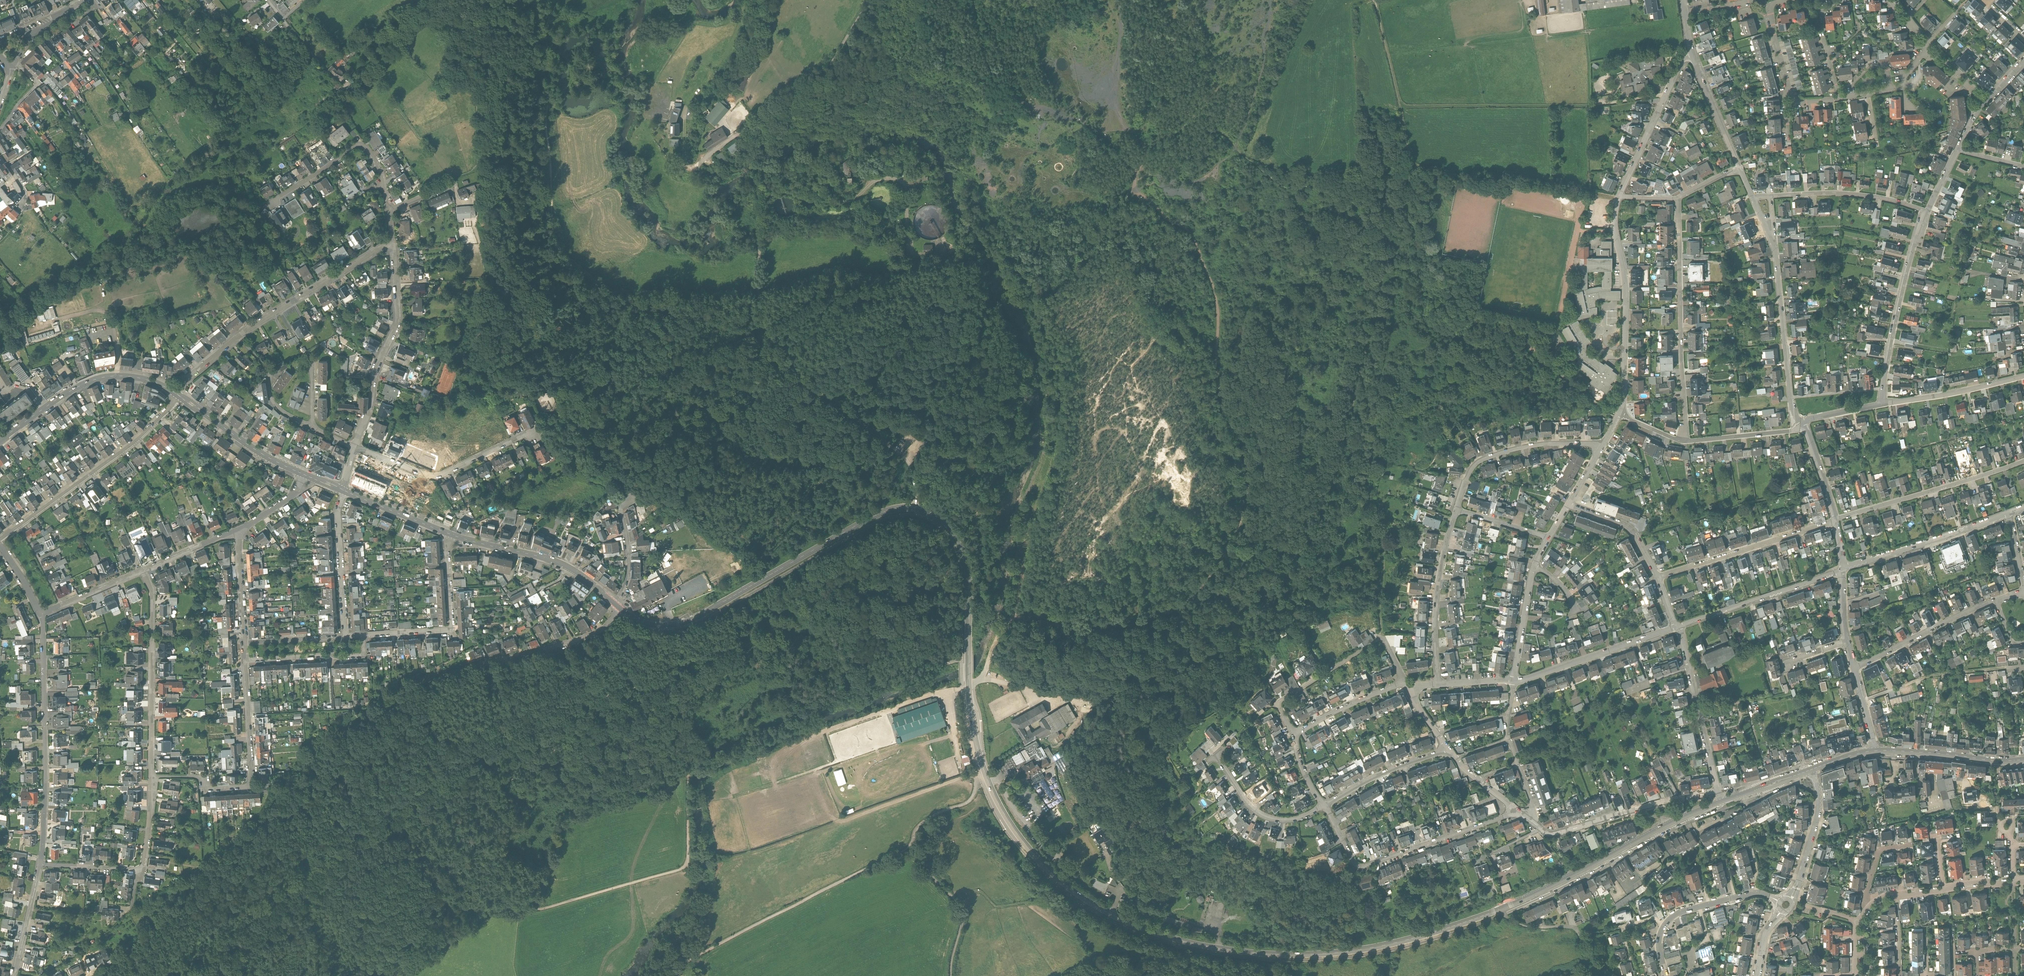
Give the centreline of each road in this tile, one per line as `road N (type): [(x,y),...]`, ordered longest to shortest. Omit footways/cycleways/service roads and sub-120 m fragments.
road 1 (secondary): [(1216,951),(1099,909),(1059,882),(1008,822),(973,725),(966,557),(950,527),(931,513),(897,509),(871,518),(686,621),(653,624),(617,605)]
road 2 (track): [(962,660),(697,761),(687,781),(688,859),(678,870),(534,911),(455,895)]
road 3 (secondary): [(1721,804),(1445,931),(1334,955),(1216,951)]
road 4 (track): [(754,339),(641,308),(563,250),(554,230),(543,0)]
road 5 (track): [(607,623),(635,692),(578,705),(554,749),(512,782),(500,853),(455,895)]
road 6 (track): [(672,975),(689,954),(916,837)]
road 7 (residential): [(41,864),(41,615)]
road 8 (unclassified): [(697,165),(815,80),(868,0)]
road 9 (residential): [(1680,200),(1686,441)]
road 10 (residential): [(1322,803),(1357,861),(1517,809)]
road 11 (residential): [(152,776),(199,777),(205,789),(252,784),(245,660)]
road 12 (residential): [(1619,197),(1614,224),(1625,283),(1619,414)]
road 13 (residential): [(355,447),(375,371),(398,323),(392,246)]
road 14 (residential): [(152,776),(153,593),(141,571)]
road 15 (residential): [(181,398),(19,527)]
road 16 (residential): [(1836,521),(2023,462)]
road 17 (secondary): [(175,393),(138,377),(98,379),(0,440)]
road 18 (residential): [(355,447),(436,476),(534,437)]
road 19 (residential): [(1657,578),(1836,521)]
road 20 (secondary): [(617,605),(567,567),(450,535)]
road 21 (residential): [(1718,792),(1555,830),(1540,826)]
road 22 (residential): [(1883,389),(1902,290),(1929,213)]
road 23 (residential): [(363,636),(450,629),(450,535)]
road 24 (residential): [(238,337),(392,246)]
road 25 (residential): [(1456,510),(1485,459),(1557,443),(1602,447)]
road 26 (residential): [(1842,567),(2009,513)]
road 27 (residential): [(1440,682),(1440,582),(1456,510)]
road 28 (residential): [(1680,627),(1842,567)]
road 29 (residential): [(1514,681),(1677,628)]
road 30 (residential): [(617,605),(607,623),(581,639),(465,667)]
road 31 (residential): [(1791,396),(1771,232)]
road 32 (residential): [(1693,52),(1619,197)]
road 33 (residential): [(1929,213),(1866,196),(1769,195)]
road 34 (track): [(916,837),(922,861),(965,907),(951,975)]
road 35 (residential): [(1854,666),(1996,601)]
road 36 (residential): [(1383,638),(1279,700),(1293,731)]
road 37 (secondary): [(2023,761),(1875,752)]
road 38 (residential): [(345,636),(342,490)]
road 39 (secondary): [(305,475),(181,398)]
road 40 (track): [(756,180),(763,324)]
road 41 (residential): [(1883,403),(2023,376)]
road 42 (residential): [(383,182),(371,155),(357,149),(276,202)]
road 43 (residential): [(1322,803),(1300,815),(1265,814),(1215,753)]
road 44 (residential): [(1809,771),(1818,816),(1789,901)]
road 45 (residential): [(245,660),(360,656),(363,636)]
road 46 (residential): [(1445,748),(1322,803)]
road 47 (residential): [(1718,792),(1688,668)]
road 48 (residential): [(1741,169),(1693,52)]
road 49 (residential): [(1657,578),(1628,526),(1567,506)]
road 50 (residential): [(1403,682),(1293,731)]
road 51 (track): [(455,895),(365,975)]

